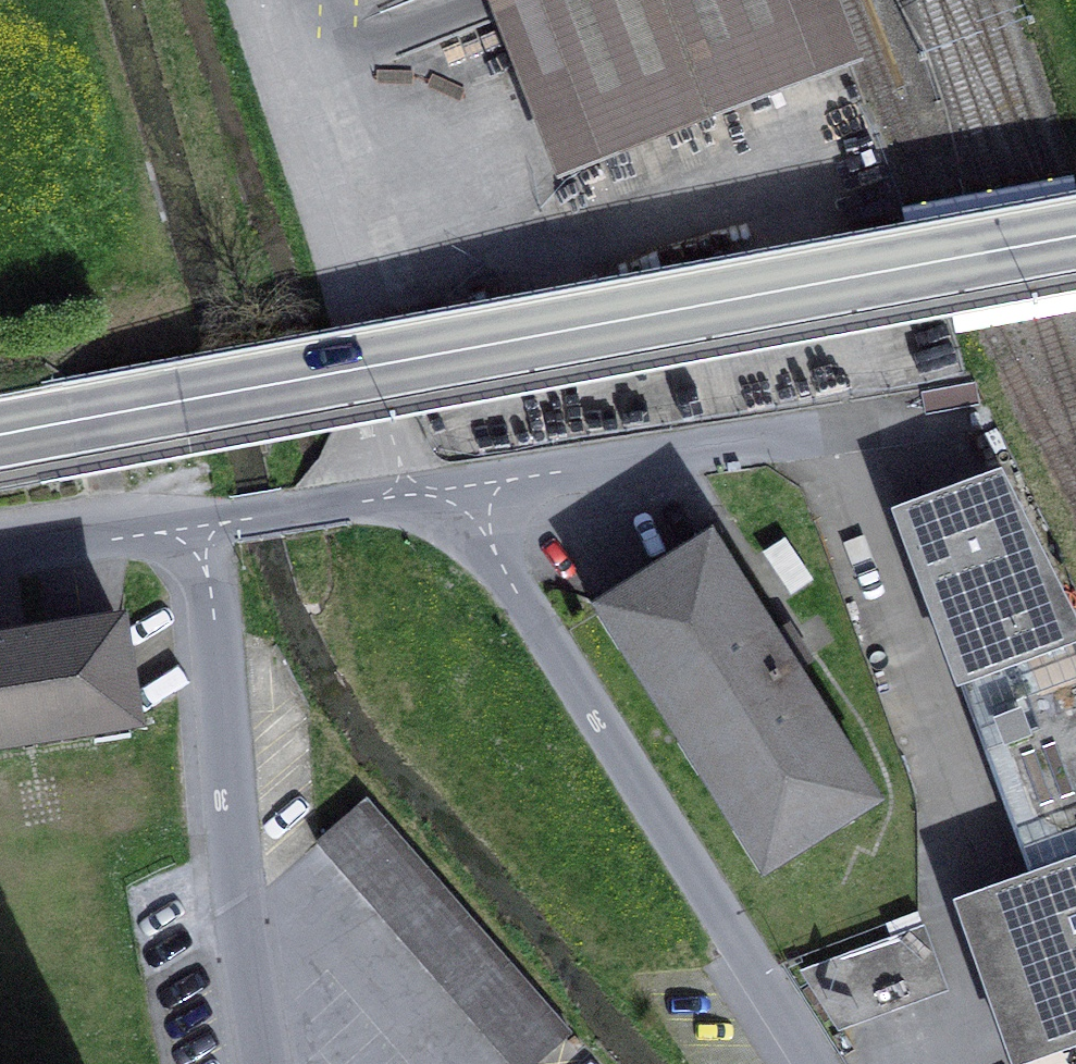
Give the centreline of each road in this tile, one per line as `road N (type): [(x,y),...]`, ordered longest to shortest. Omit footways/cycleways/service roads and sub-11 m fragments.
road 1 (secondary): [(0,436),(1075,235)]
road 2 (residential): [(452,485),(817,1063)]
road 3 (residential): [(203,522),(226,822),(263,1063)]
road 4 (residential): [(978,406),(452,485)]
road 5 (residential): [(254,0),(357,321),(379,496)]
road 6 (residential): [(203,522),(0,551)]
road 7 (residential): [(379,496),(203,522)]

